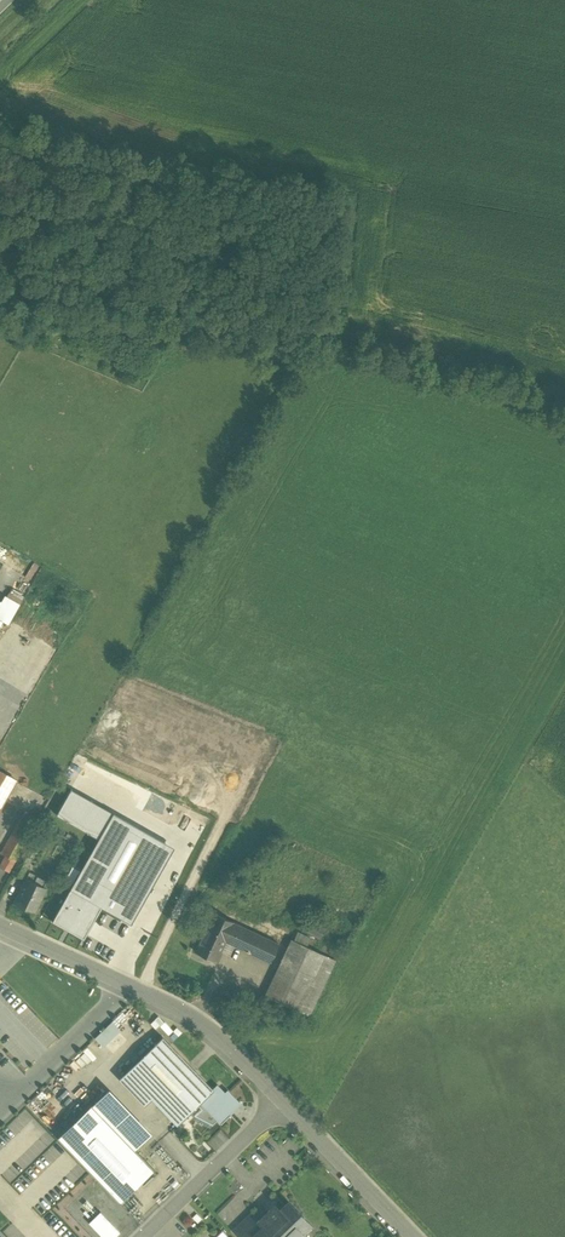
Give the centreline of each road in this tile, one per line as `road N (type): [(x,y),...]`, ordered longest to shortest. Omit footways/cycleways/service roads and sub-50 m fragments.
road 1 (residential): [(0,919),(197,1011),(283,1101)]
road 2 (residential): [(283,1101),(139,1236)]
road 3 (residential): [(283,1101),(415,1236)]

